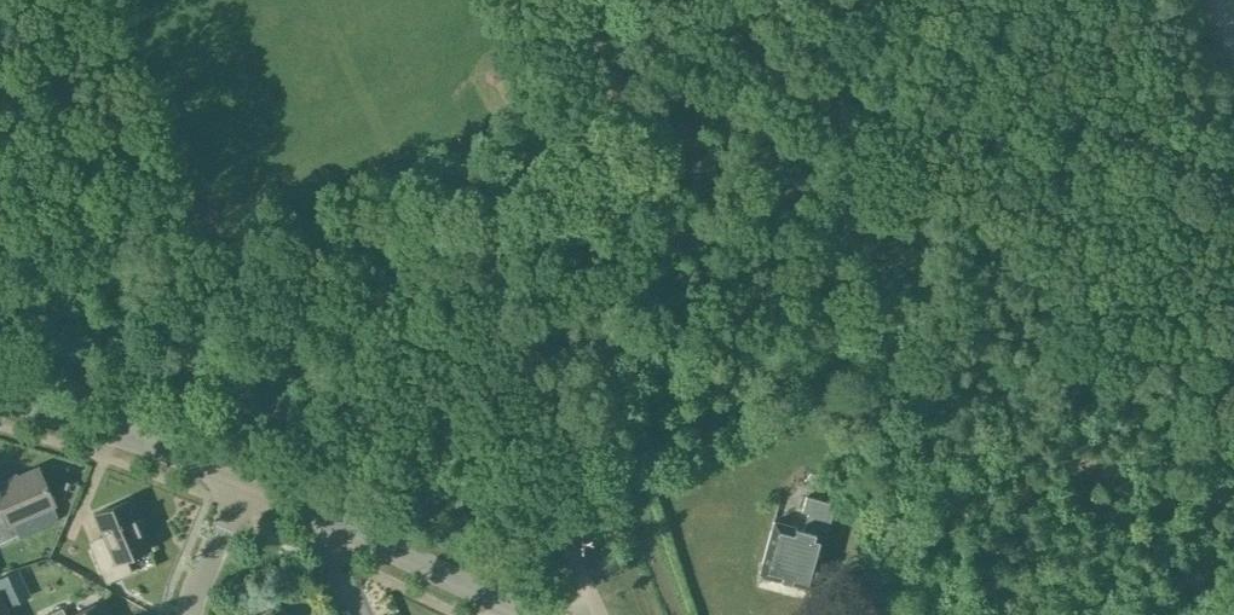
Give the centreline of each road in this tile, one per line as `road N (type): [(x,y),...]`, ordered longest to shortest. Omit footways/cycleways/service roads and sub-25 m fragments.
road 1 (tertiary): [(527,614),(236,480)]
road 2 (tertiary): [(236,480),(0,401)]
road 3 (residential): [(190,614),(236,480)]

